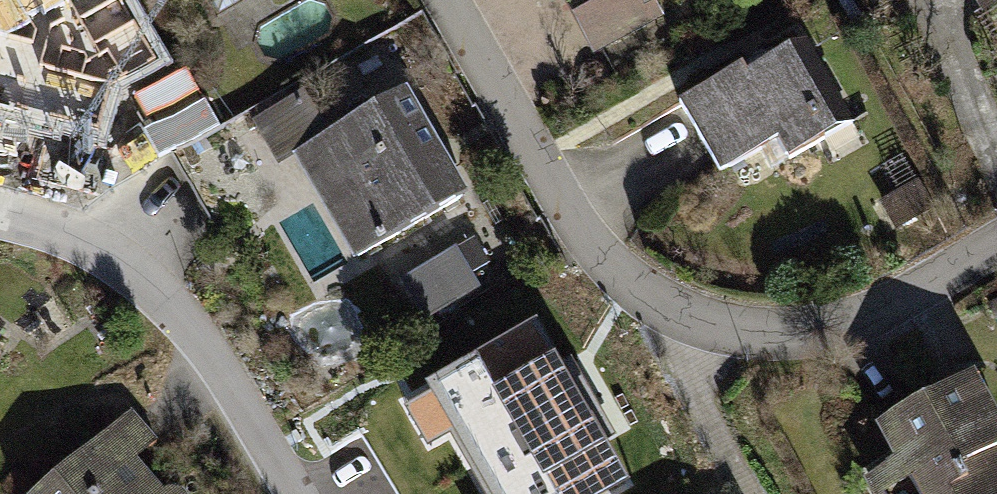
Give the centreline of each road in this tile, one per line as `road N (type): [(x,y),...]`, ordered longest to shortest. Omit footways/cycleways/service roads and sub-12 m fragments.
road 1 (residential): [(447,0),(593,247),(637,287),(699,320),(773,335),(845,323),(996,243)]
road 2 (residential): [(0,213),(110,255),(171,303),(294,493)]

